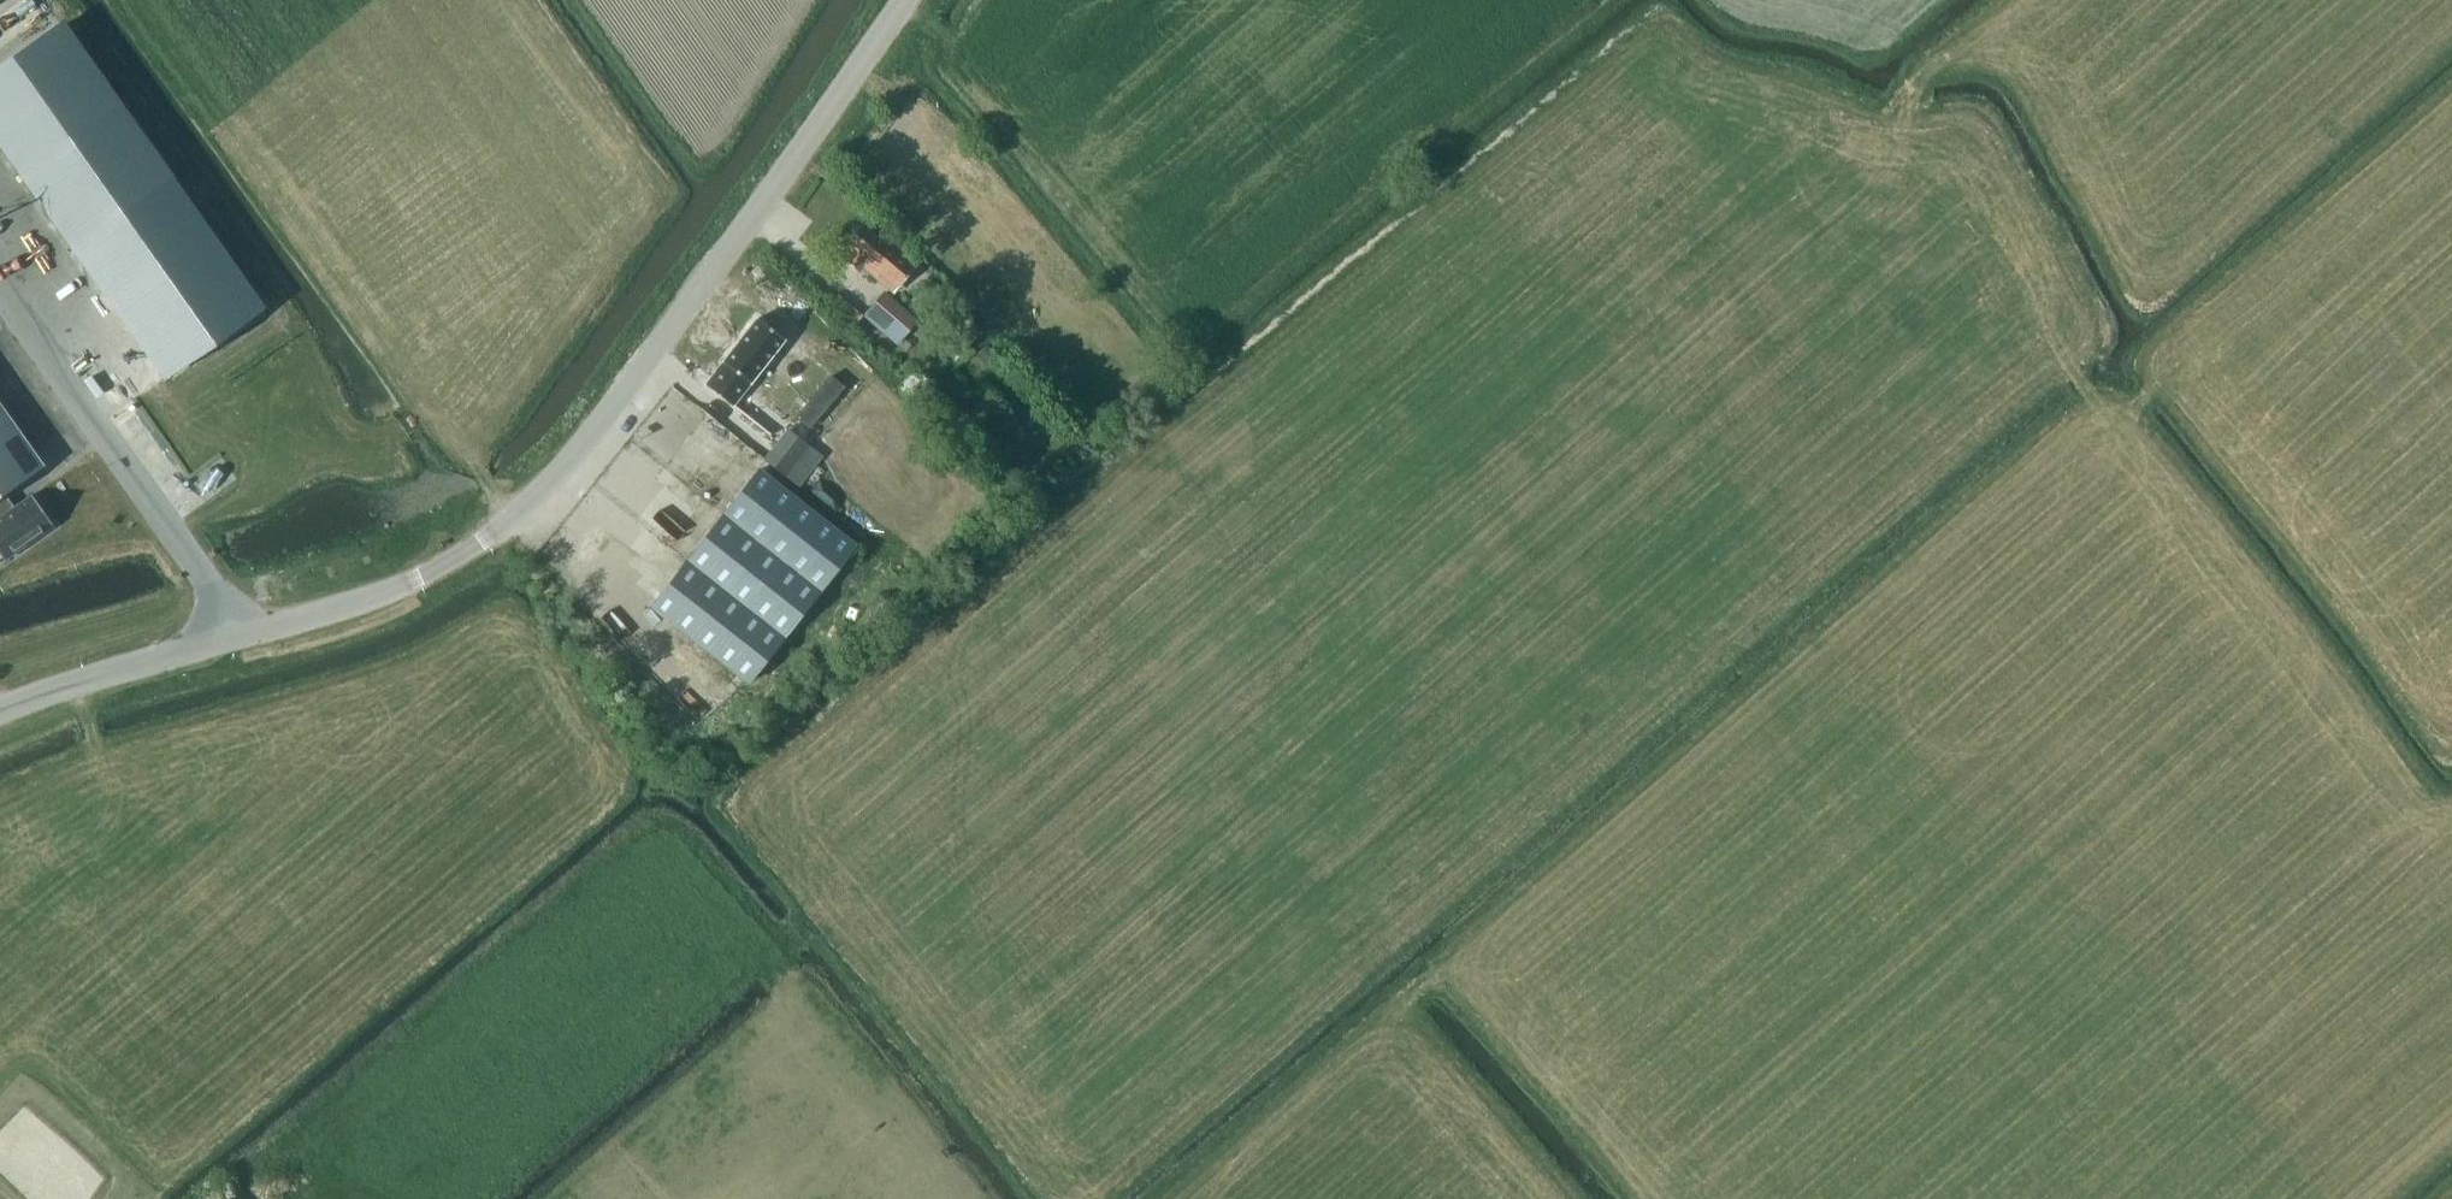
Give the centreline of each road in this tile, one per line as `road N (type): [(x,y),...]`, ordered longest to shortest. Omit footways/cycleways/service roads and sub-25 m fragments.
road 1 (tertiary): [(0,713),(103,673),(373,597),(445,565),(514,519),(612,405),(898,0)]

